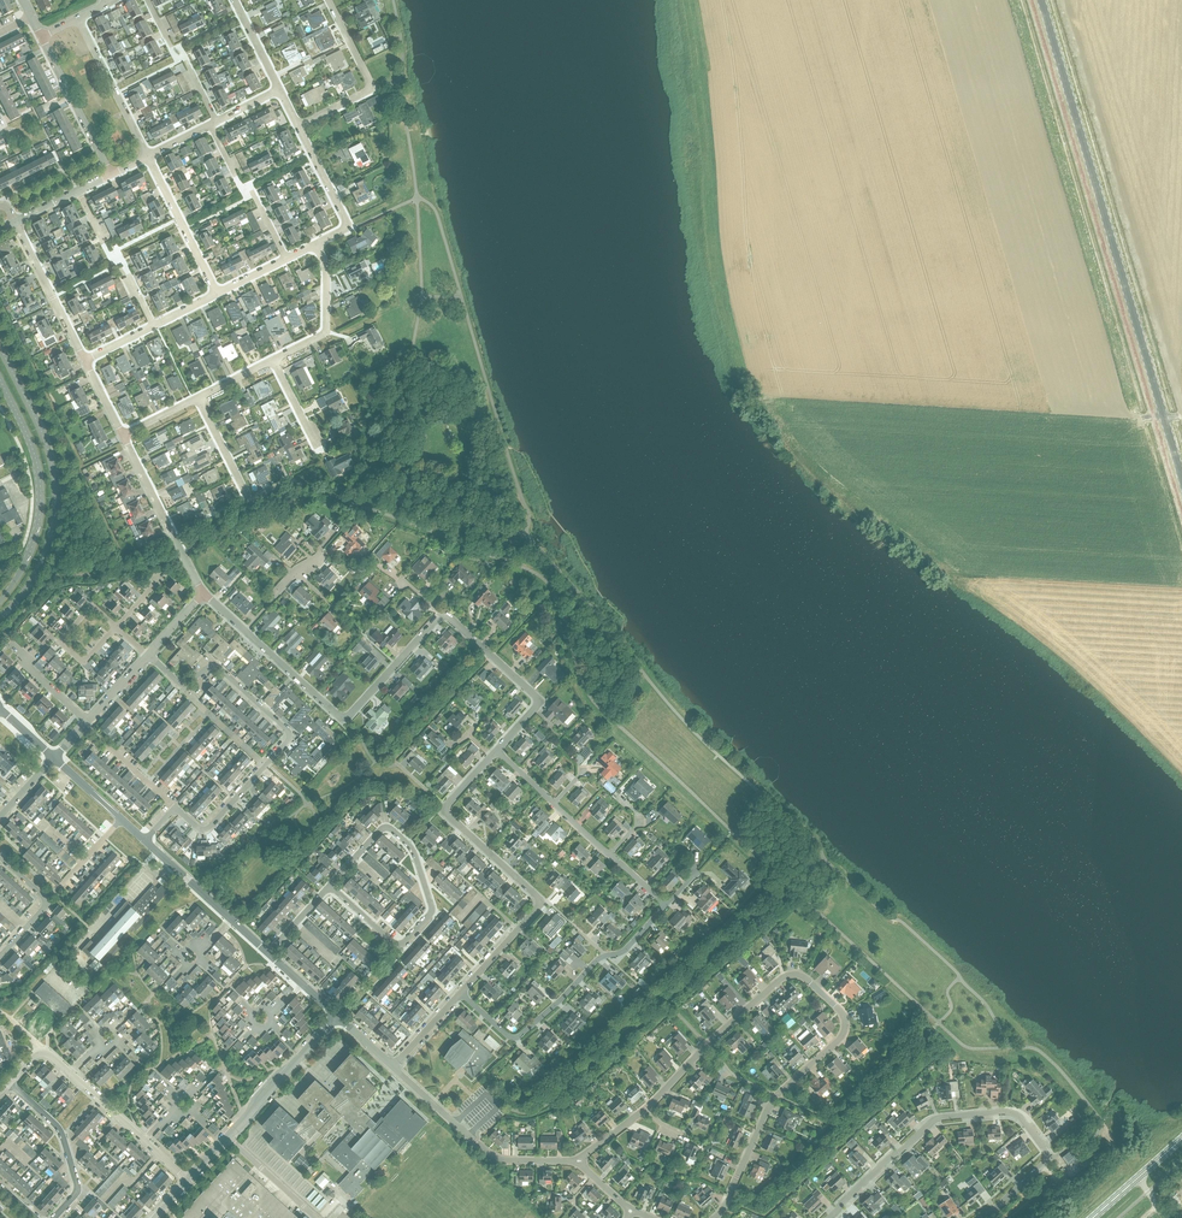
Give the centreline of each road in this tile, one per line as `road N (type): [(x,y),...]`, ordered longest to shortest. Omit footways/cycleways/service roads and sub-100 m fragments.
road 1 (tertiary): [(1041,0),(1181,479)]
road 2 (residential): [(774,1095),(846,1029),(808,979),(787,978),(762,995),(647,1108)]
road 3 (residential): [(981,1217),(1051,1158),(1005,1111),(932,1122),(829,1217)]
road 4 (residential): [(174,808),(205,831),(289,735),(219,668),(181,684),(149,655)]
road 5 (residential): [(458,993),(541,903),(442,809),(498,750)]
road 6 (secondary): [(0,622),(30,589),(58,516),(52,448),(0,345)]
road 7 (residential): [(443,615),(346,717),(245,635)]
road 8 (secondary): [(0,382),(38,466),(42,513),(22,573),(0,602)]
road 9 (residential): [(331,887),(381,831),(408,844),(431,908),(395,946)]
road 10 (residential): [(580,1163),(497,1161),(391,1066)]
road 11 (tertiary): [(188,1179),(335,1015)]
road 12 (residential): [(603,955),(515,1039),(458,993)]
road 13 (residential): [(498,750),(537,698),(443,615)]
road 14 (residential): [(299,126),(373,90),(329,0)]
road 15 (residential): [(203,598),(123,435)]
road 16 (residential): [(53,1217),(76,1191),(74,1170),(59,1127),(9,1084)]
road 17 (residential): [(289,482),(250,499),(197,398)]
road 18 (residential): [(217,293),(147,156)]
road 19 (residential): [(111,174),(42,37)]
road 20 (residential): [(147,156),(78,19)]
road 21 (residential): [(85,360),(16,223)]
road 22 (residential): [(273,360),(325,331),(326,271),(317,243)]
road 23 (residential): [(317,243),(346,224),(299,126)]
road 24 (residential): [(713,1217),(774,1095)]
road 25 (residential): [(0,859),(46,904),(0,958)]

